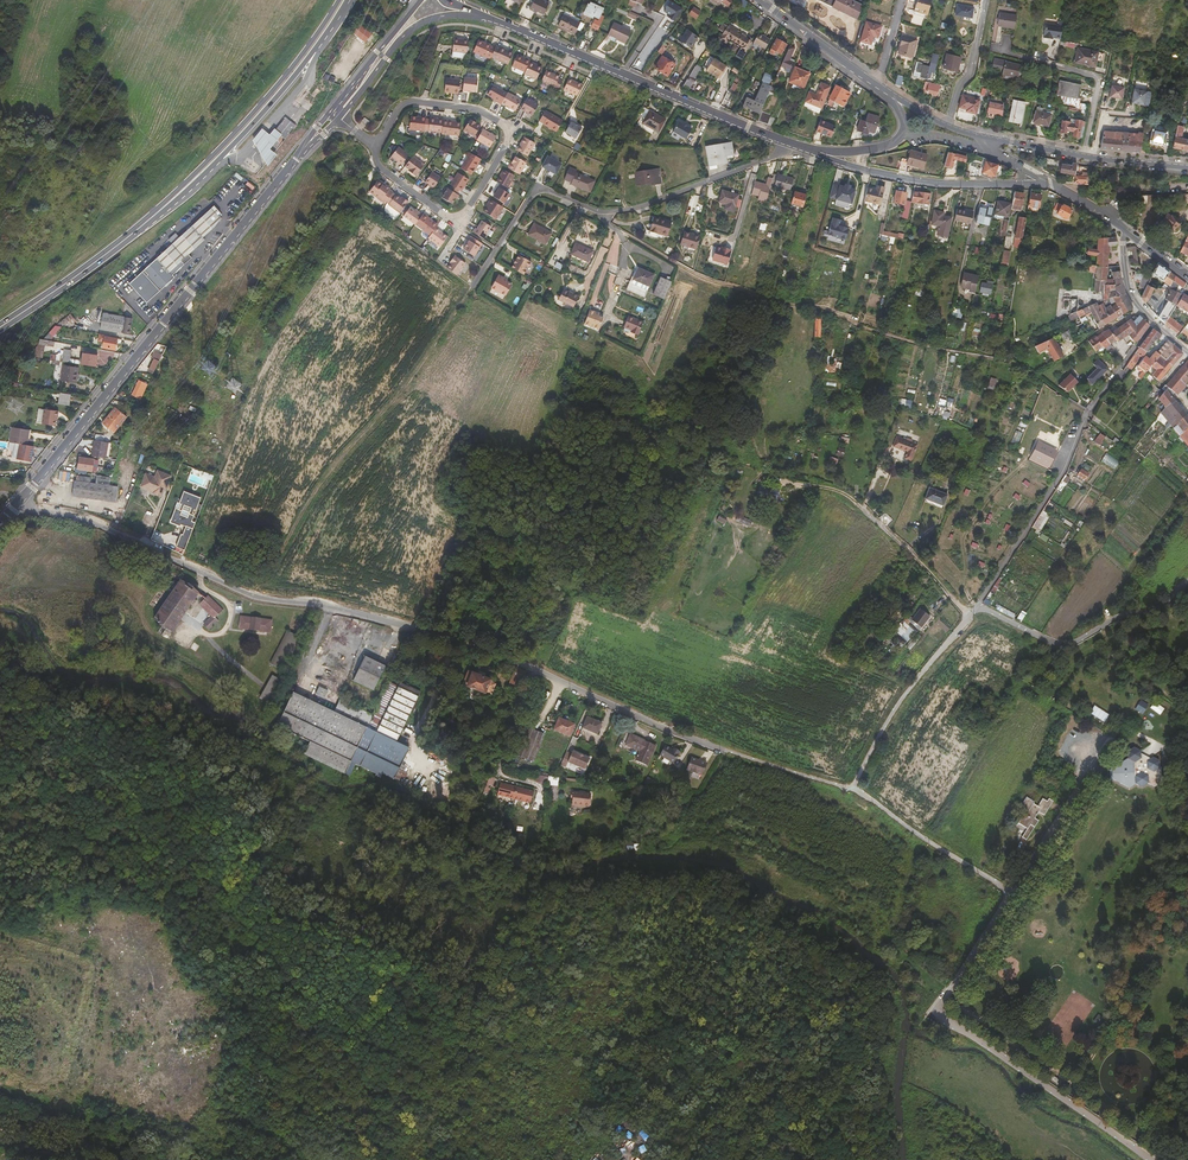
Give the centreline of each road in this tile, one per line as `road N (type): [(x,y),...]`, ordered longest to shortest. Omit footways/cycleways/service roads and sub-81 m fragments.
road 1 (residential): [(16,505),(107,530),(255,596),(413,628),(695,741),(851,788)]
road 2 (primary): [(343,0),(207,166),(79,274),(0,327)]
road 3 (secondary): [(16,505),(297,158)]
road 4 (residential): [(1010,895),(936,1011),(1151,1159)]
road 5 (track): [(255,596),(322,485),(397,398),(474,287)]
road 6 (secondary): [(490,18),(799,147)]
road 7 (residential): [(1156,325),(1091,414),(1070,464),(979,606)]
road 8 (track): [(0,1064),(55,1083),(79,1040),(88,980),(74,955),(0,927)]
road 9 (residential): [(1187,584),(1156,614),(1115,620),(1058,647),(979,606)]
road 10 (secondary): [(821,153),(938,185),(1048,183)]
road 11 (residential): [(979,606),(894,712),(851,788)]
road 12 (residential): [(599,213),(631,213),(799,147)]
road 13 (track): [(971,615),(851,498),(811,485)]
road 14 (secondary): [(1187,169),(991,140)]
road 15 (secondary): [(341,120),(408,32),(442,17),(490,18)]
road 16 (residential): [(851,788),(1010,895)]
road 17 (residential): [(1109,739),(1010,895)]
road 18 (residential): [(474,287),(533,194),(549,191),(599,213)]
road 19 (residential): [(509,134),(478,110),(412,103),(377,145)]
road 20 (track): [(630,237),(693,274),(772,298)]
road 21 (track): [(945,996),(1072,1085)]
road 22 (secondary): [(423,0),(331,113)]
road 23 (secondary): [(876,85),(760,0)]
road 24 (track): [(0,957),(30,963),(69,1022),(67,1063)]
road 25 (residential): [(984,0),(969,75),(946,125)]
road 26 (secondary): [(821,153),(897,142),(904,123),(893,97)]

